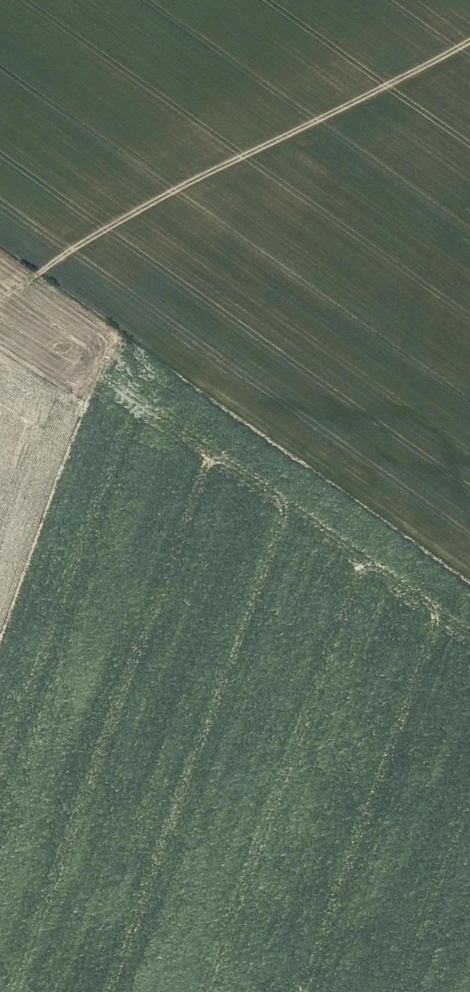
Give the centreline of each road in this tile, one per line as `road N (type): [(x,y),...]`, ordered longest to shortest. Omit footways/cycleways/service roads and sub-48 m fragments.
road 1 (track): [(0,295),(184,182),(469,34)]

